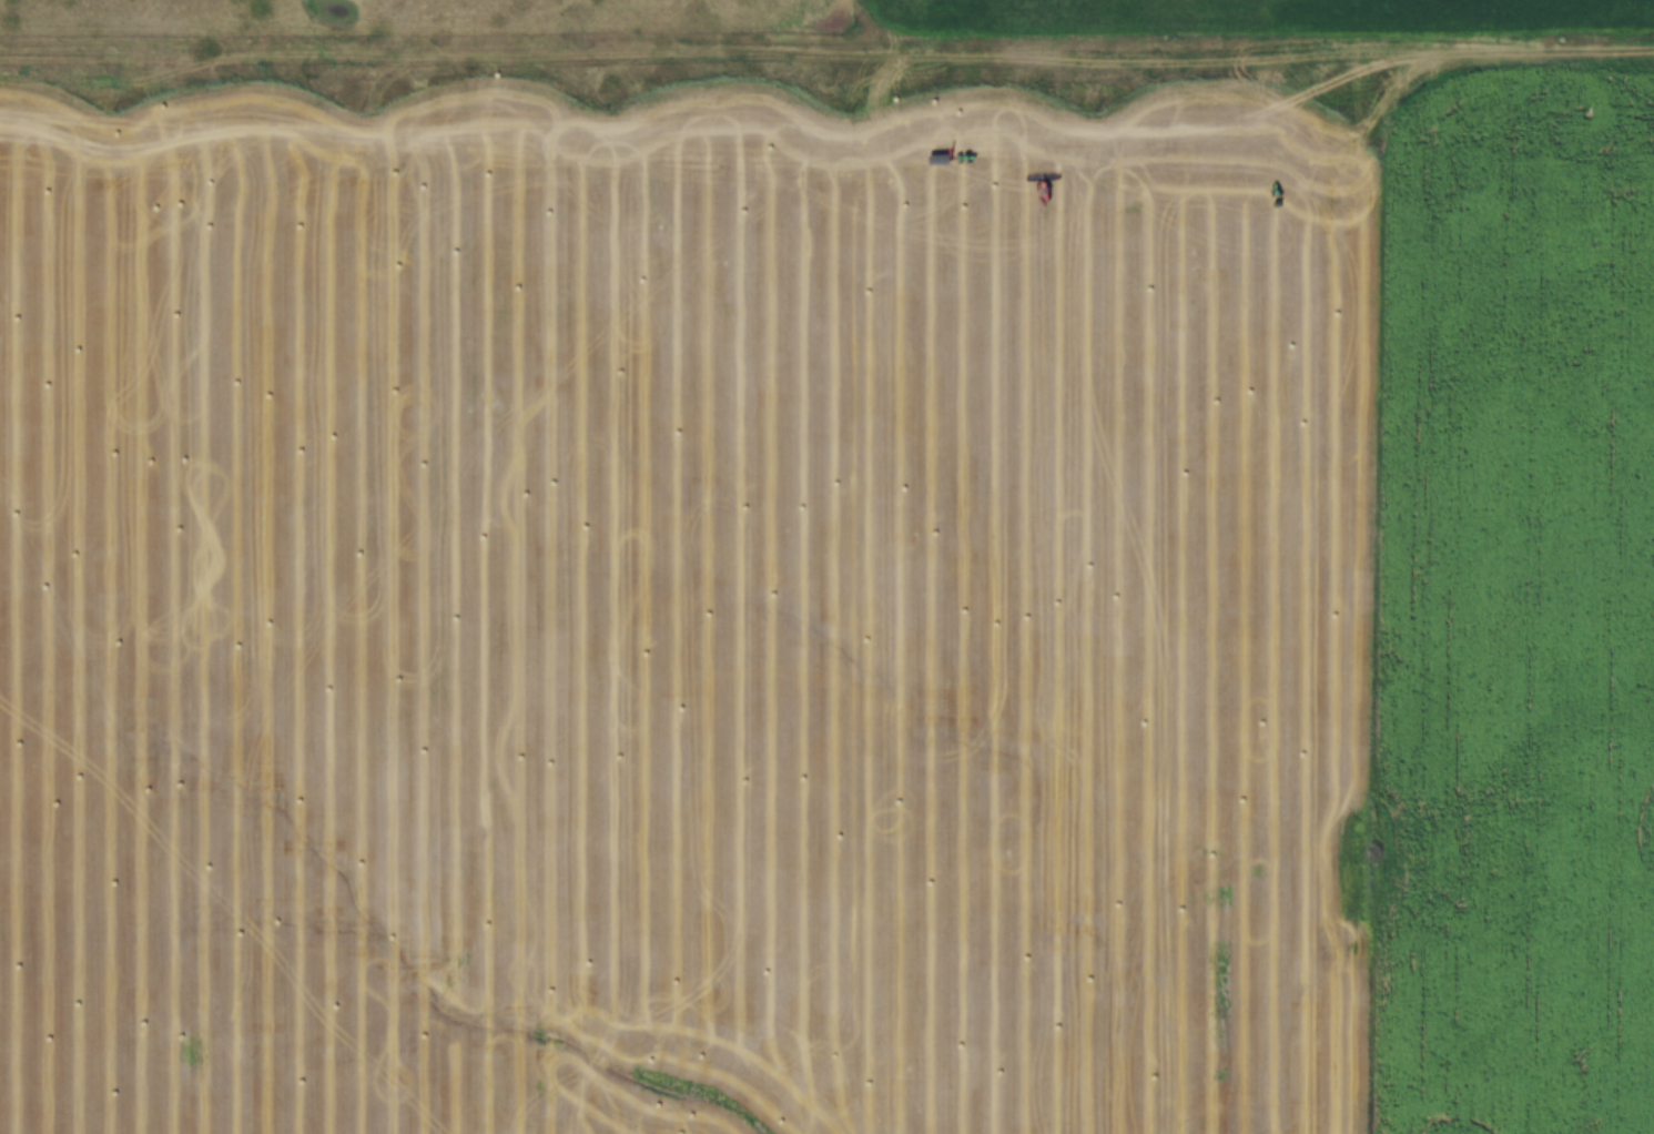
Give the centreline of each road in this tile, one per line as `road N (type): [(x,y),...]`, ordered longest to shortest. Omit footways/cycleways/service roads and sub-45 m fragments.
road 1 (track): [(1653,55),(0,61)]

